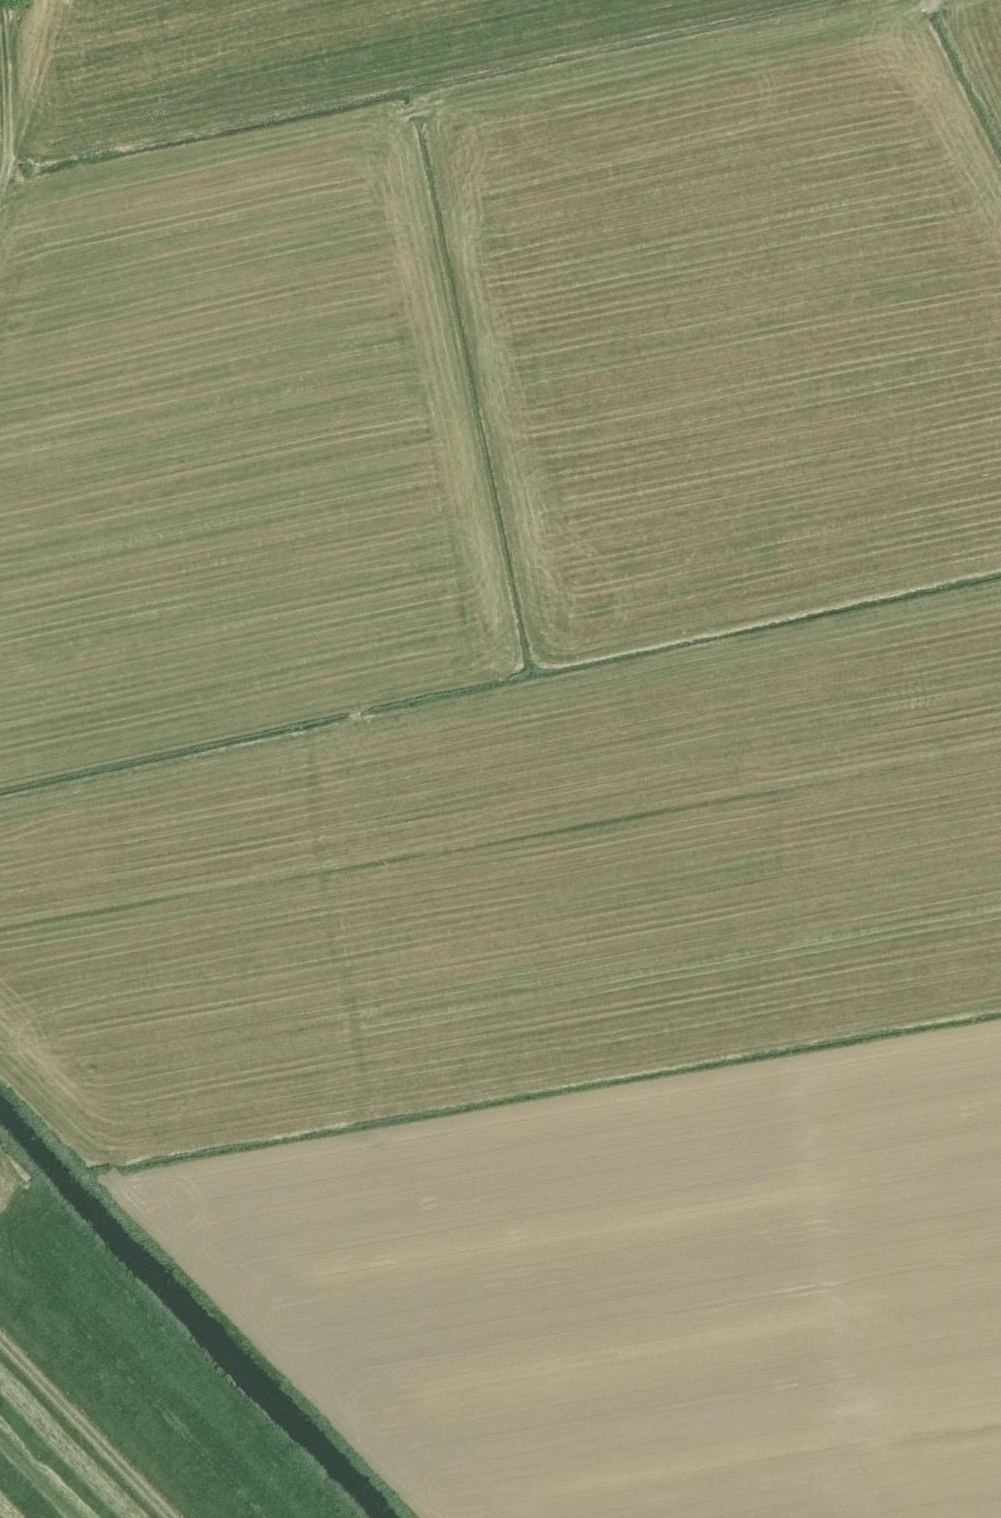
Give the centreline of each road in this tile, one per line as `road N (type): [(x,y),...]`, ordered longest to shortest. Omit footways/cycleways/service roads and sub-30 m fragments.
road 1 (track): [(0,1343),(167,1517)]
road 2 (track): [(0,180),(7,132),(0,2)]

